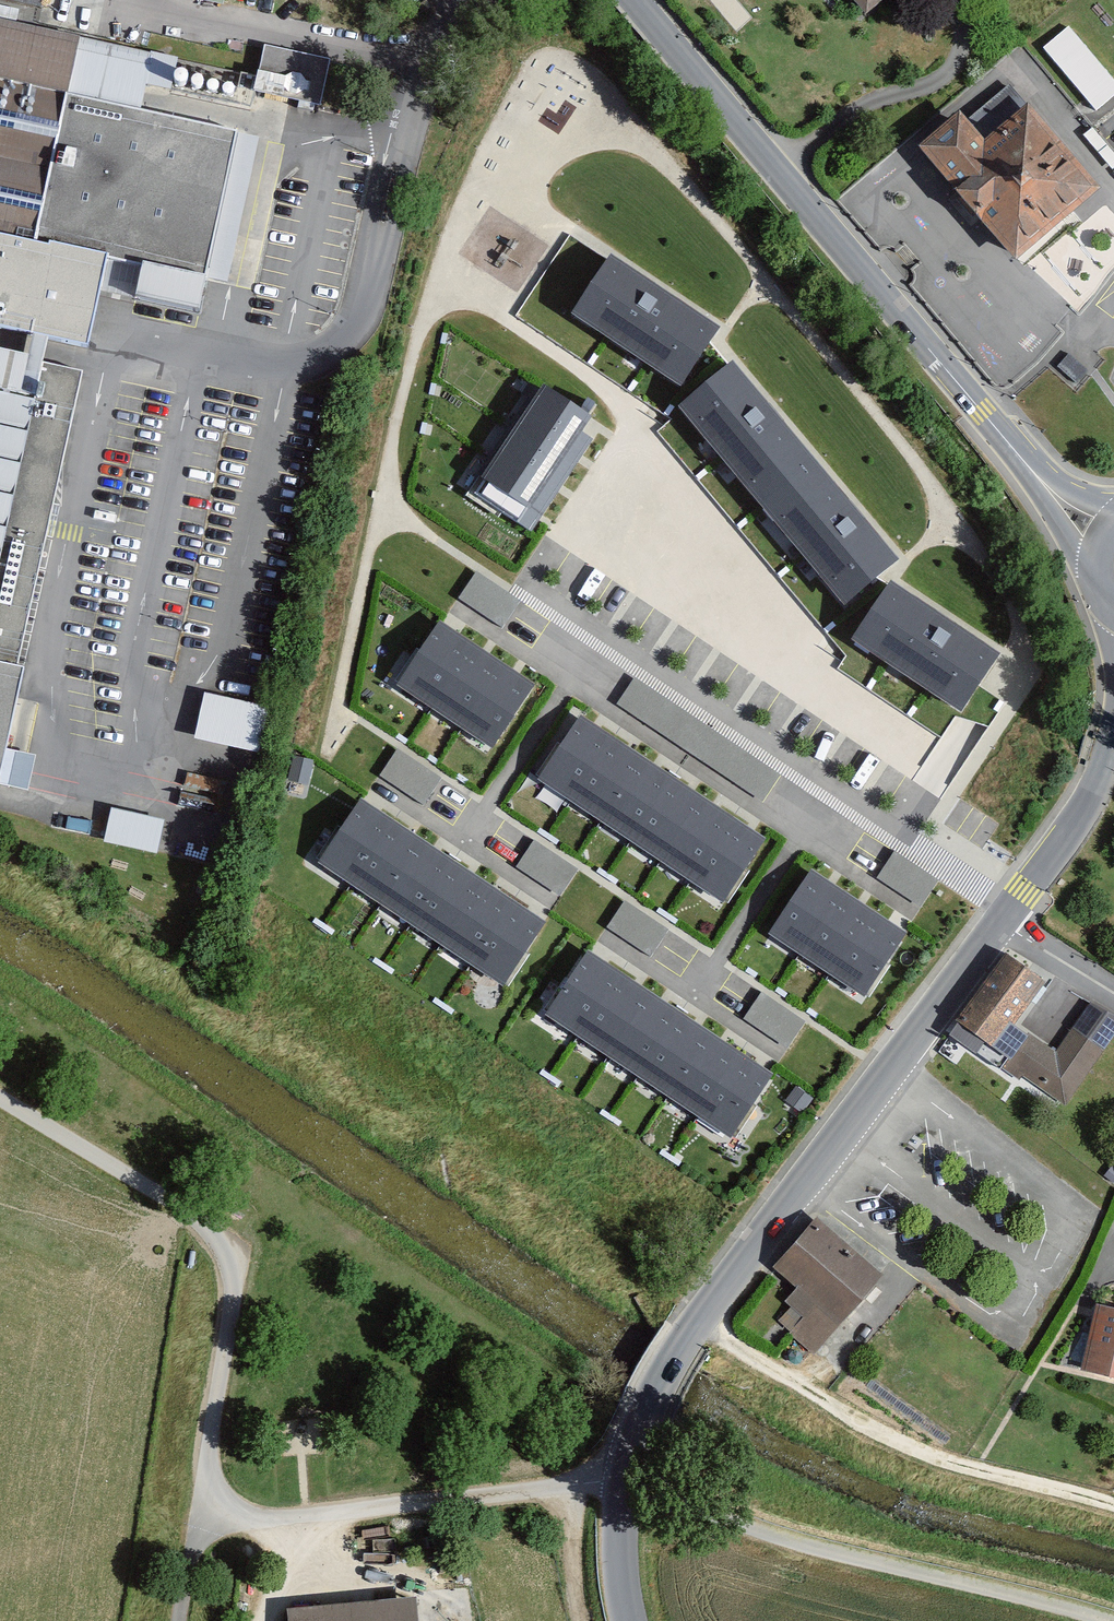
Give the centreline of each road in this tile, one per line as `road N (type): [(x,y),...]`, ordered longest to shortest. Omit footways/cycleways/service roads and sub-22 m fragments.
road 1 (secondary): [(1105,532),(1060,500),(983,414),(648,0)]
road 2 (tertiary): [(1001,923),(810,1189),(694,1312),(660,1365),(617,1482)]
road 3 (residential): [(1015,904),(552,622)]
road 4 (unclassified): [(0,1101),(221,1237),(234,1275),(202,1491)]
road 5 (track): [(1081,1620),(675,1511),(617,1482)]
road 6 (track): [(694,1312),(732,1345),(919,1452),(1113,1511)]
road 7 (unclassified): [(617,1482),(289,1519),(241,1514),(202,1491)]
road 8 (tertiary): [(1113,737),(1085,812),(1015,904)]
road 9 (track): [(912,1266),(910,1299),(863,1363),(808,1390)]
road 10 (tertiary): [(617,1482),(618,1577),(632,1620)]
road 11 (residential): [(1001,923),(1113,990)]
road 12 (unclassified): [(202,1491),(183,1620)]

